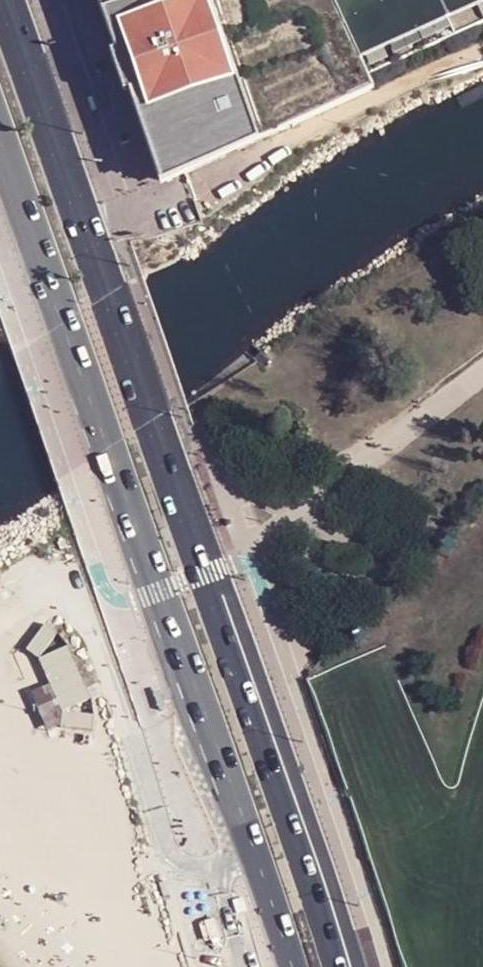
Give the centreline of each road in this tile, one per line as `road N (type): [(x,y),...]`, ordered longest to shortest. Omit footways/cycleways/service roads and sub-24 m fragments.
road 1 (tertiary): [(343,966),(5,0)]
road 2 (tertiary): [(0,146),(292,966)]

